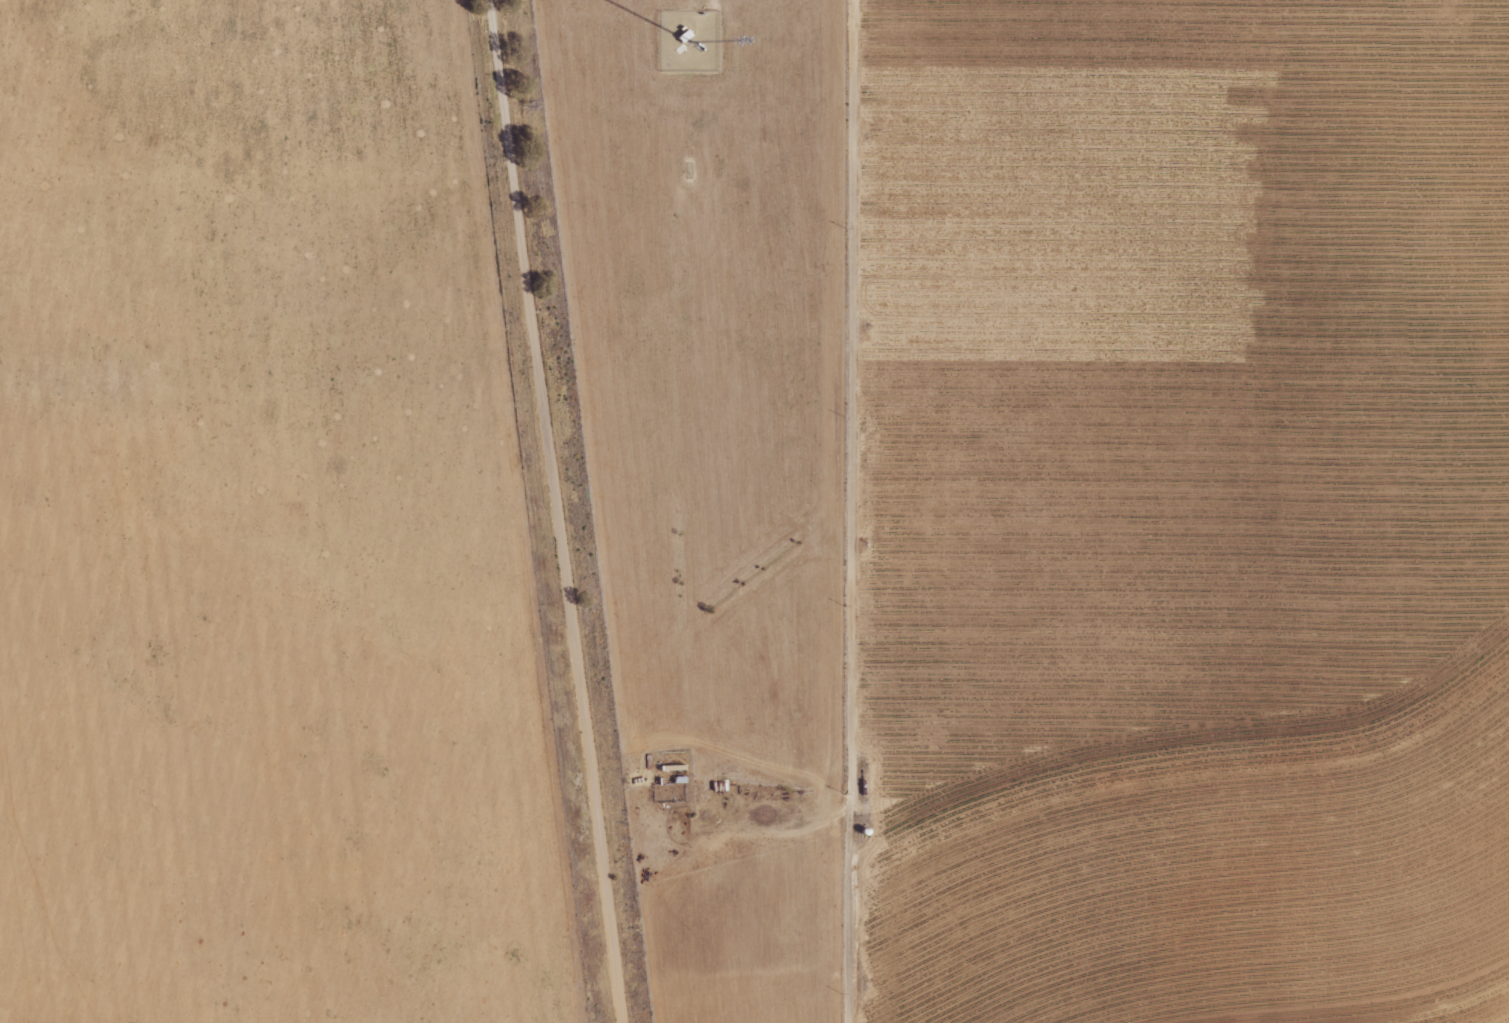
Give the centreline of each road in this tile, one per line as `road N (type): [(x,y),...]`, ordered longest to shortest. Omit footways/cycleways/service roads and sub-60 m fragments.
road 1 (residential): [(837,1022),(859,0)]

